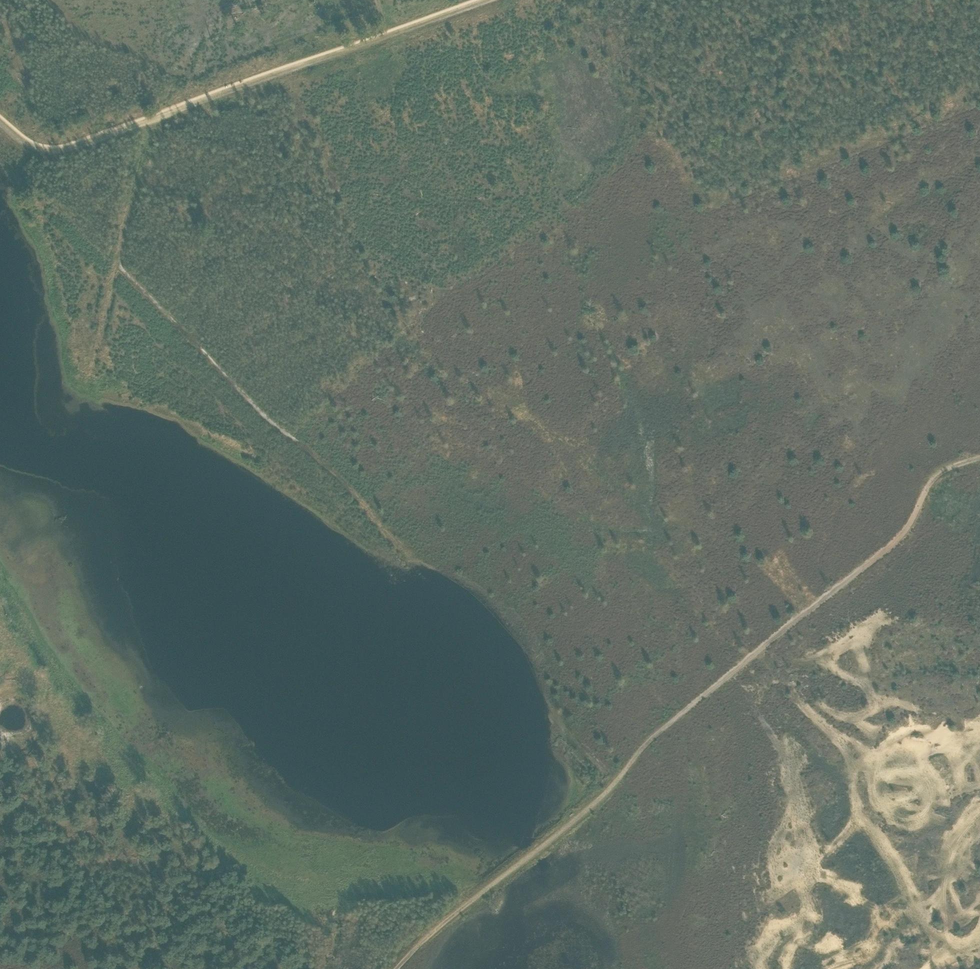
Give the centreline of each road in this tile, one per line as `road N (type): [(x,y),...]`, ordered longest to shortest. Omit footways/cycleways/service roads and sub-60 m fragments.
road 1 (track): [(614,786),(651,739),(900,537),(934,477),(979,458)]
road 2 (track): [(396,968),(614,786)]
road 3 (track): [(386,36),(152,120)]
road 4 (track): [(152,120),(51,150),(0,123)]

